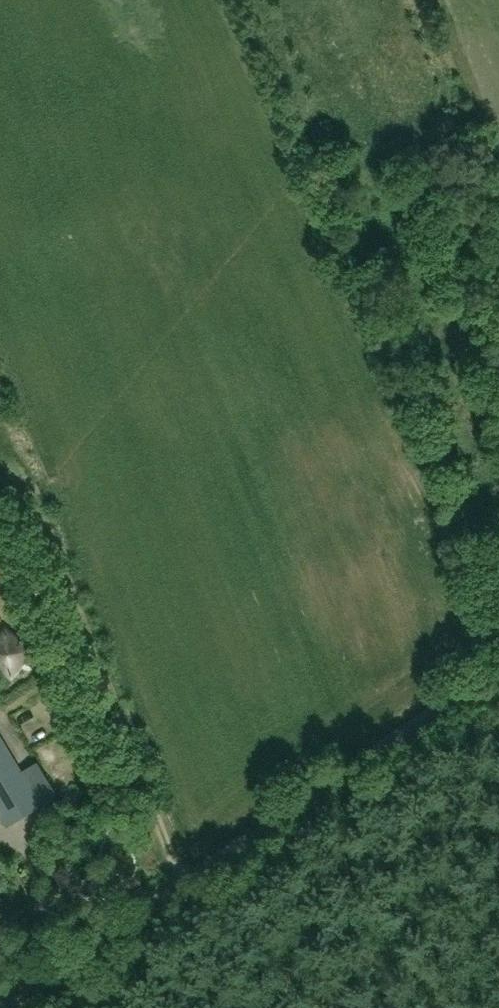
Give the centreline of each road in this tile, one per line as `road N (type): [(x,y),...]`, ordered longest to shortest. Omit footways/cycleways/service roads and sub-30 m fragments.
road 1 (unclassified): [(0,1006),(498,671)]

